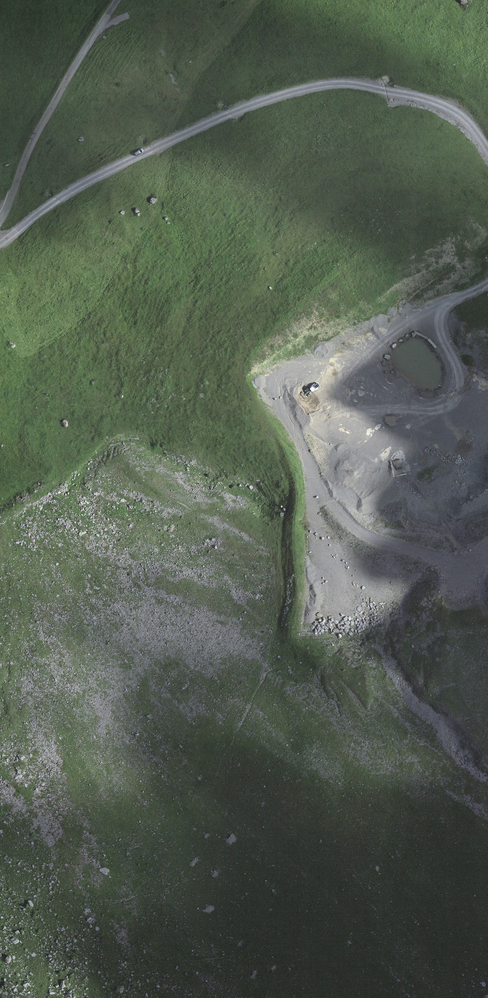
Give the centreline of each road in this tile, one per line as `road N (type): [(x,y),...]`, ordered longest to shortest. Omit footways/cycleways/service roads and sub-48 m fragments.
road 1 (track): [(0,242),(98,176),(304,88),(360,85),(433,104),(465,123),(487,154)]
road 2 (track): [(487,494),(404,535),(379,534),(345,517),(315,488),(280,391),(295,369),(374,357)]
road 3 (track): [(118,0),(43,124),(0,223)]
road 4 (track): [(487,283),(430,311),(374,357),(359,415),(364,441)]
road 5 (track): [(315,488),(309,525),(327,563),(367,593)]

